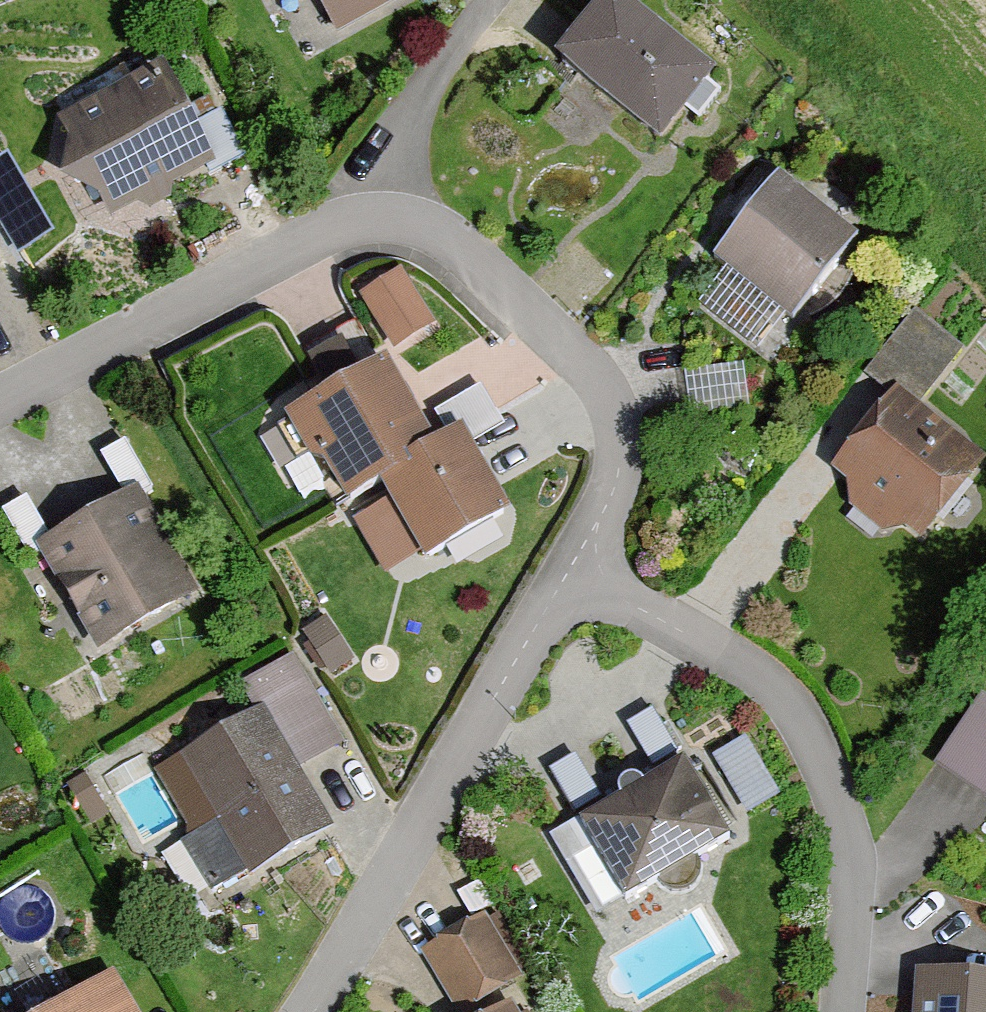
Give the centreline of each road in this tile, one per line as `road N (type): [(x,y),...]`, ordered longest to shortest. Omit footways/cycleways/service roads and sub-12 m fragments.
road 1 (residential): [(813,1011),(821,785),(805,718),(736,639),(558,584)]
road 2 (residential): [(558,584),(297,1011)]
road 3 (residential): [(558,584),(616,472),(615,396),(478,260),(409,221)]
road 4 (residential): [(409,221),(335,222),(0,392)]
road 5 (residential): [(409,221),(423,97),(501,0)]

